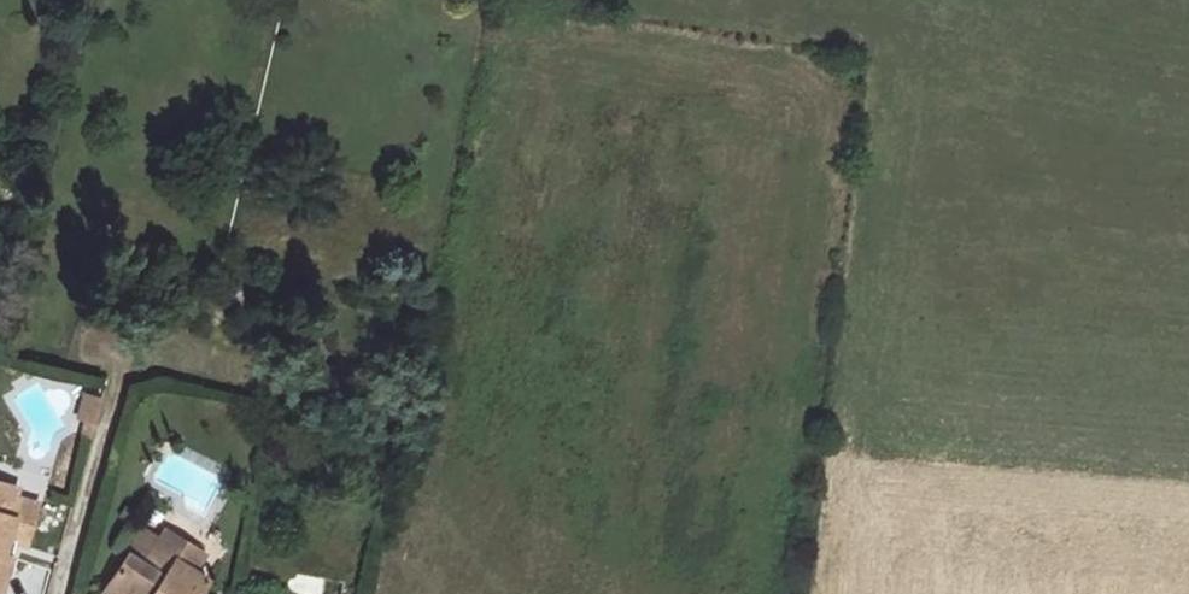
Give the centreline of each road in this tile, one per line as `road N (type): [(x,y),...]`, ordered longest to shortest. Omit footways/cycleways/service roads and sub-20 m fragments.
road 1 (track): [(123,367),(60,593)]

